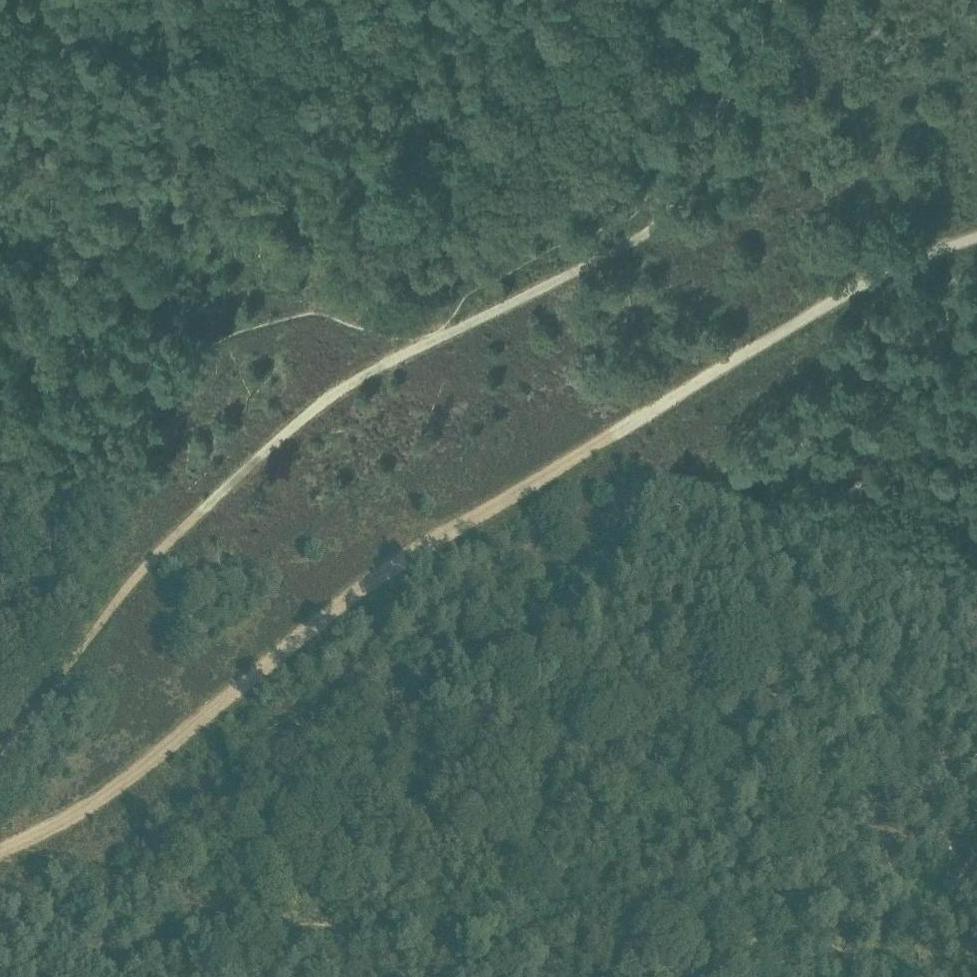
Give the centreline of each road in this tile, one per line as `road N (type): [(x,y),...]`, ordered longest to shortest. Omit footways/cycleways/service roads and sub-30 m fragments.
road 1 (track): [(0,856),(113,795),(499,504),(838,309),(976,243)]
road 2 (track): [(756,0),(710,138),(666,229),(361,374),(218,493),(0,742)]

